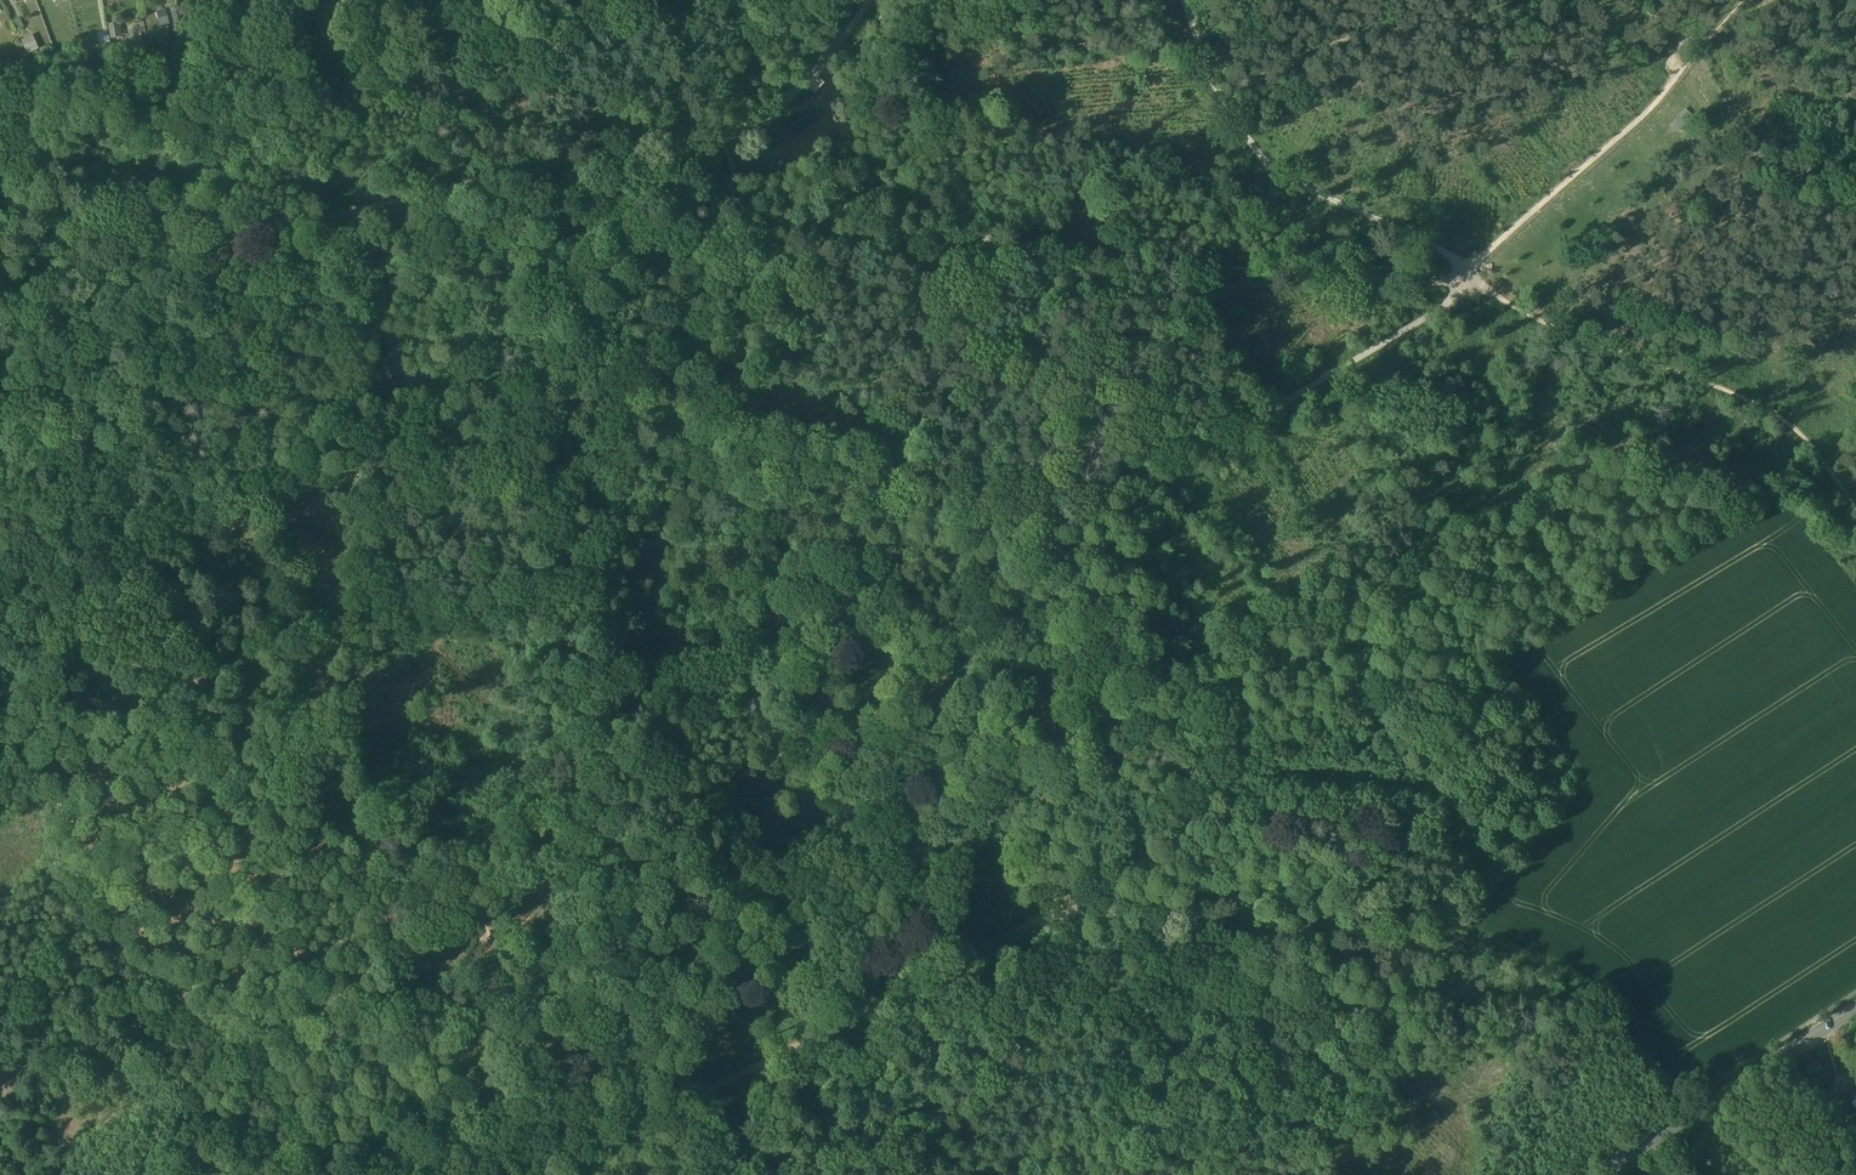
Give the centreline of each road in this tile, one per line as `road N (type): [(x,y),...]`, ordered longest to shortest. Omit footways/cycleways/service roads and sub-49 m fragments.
road 1 (track): [(1184,0),(1217,88),(1255,153),(1303,187),(1472,271)]
road 2 (track): [(1472,271),(1539,321),(1759,404),(1822,457)]
road 3 (track): [(1472,271),(1650,109),(1742,0)]
road 4 (residential): [(1855,1010),(1597,1174)]

